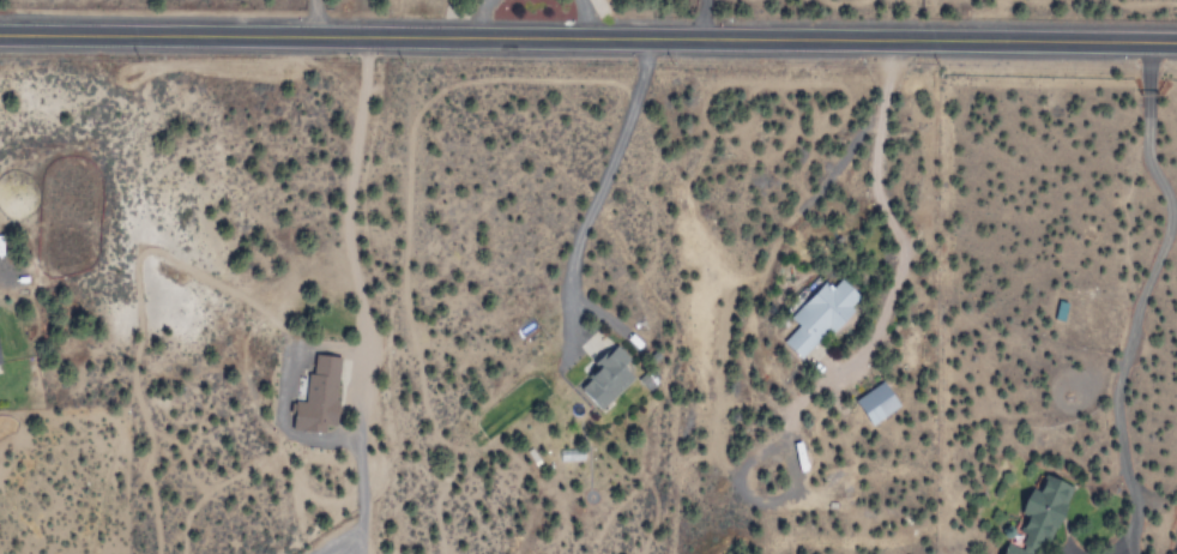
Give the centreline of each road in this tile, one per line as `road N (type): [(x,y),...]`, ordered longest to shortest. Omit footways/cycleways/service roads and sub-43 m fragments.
road 1 (residential): [(1176,42),(0,30)]

